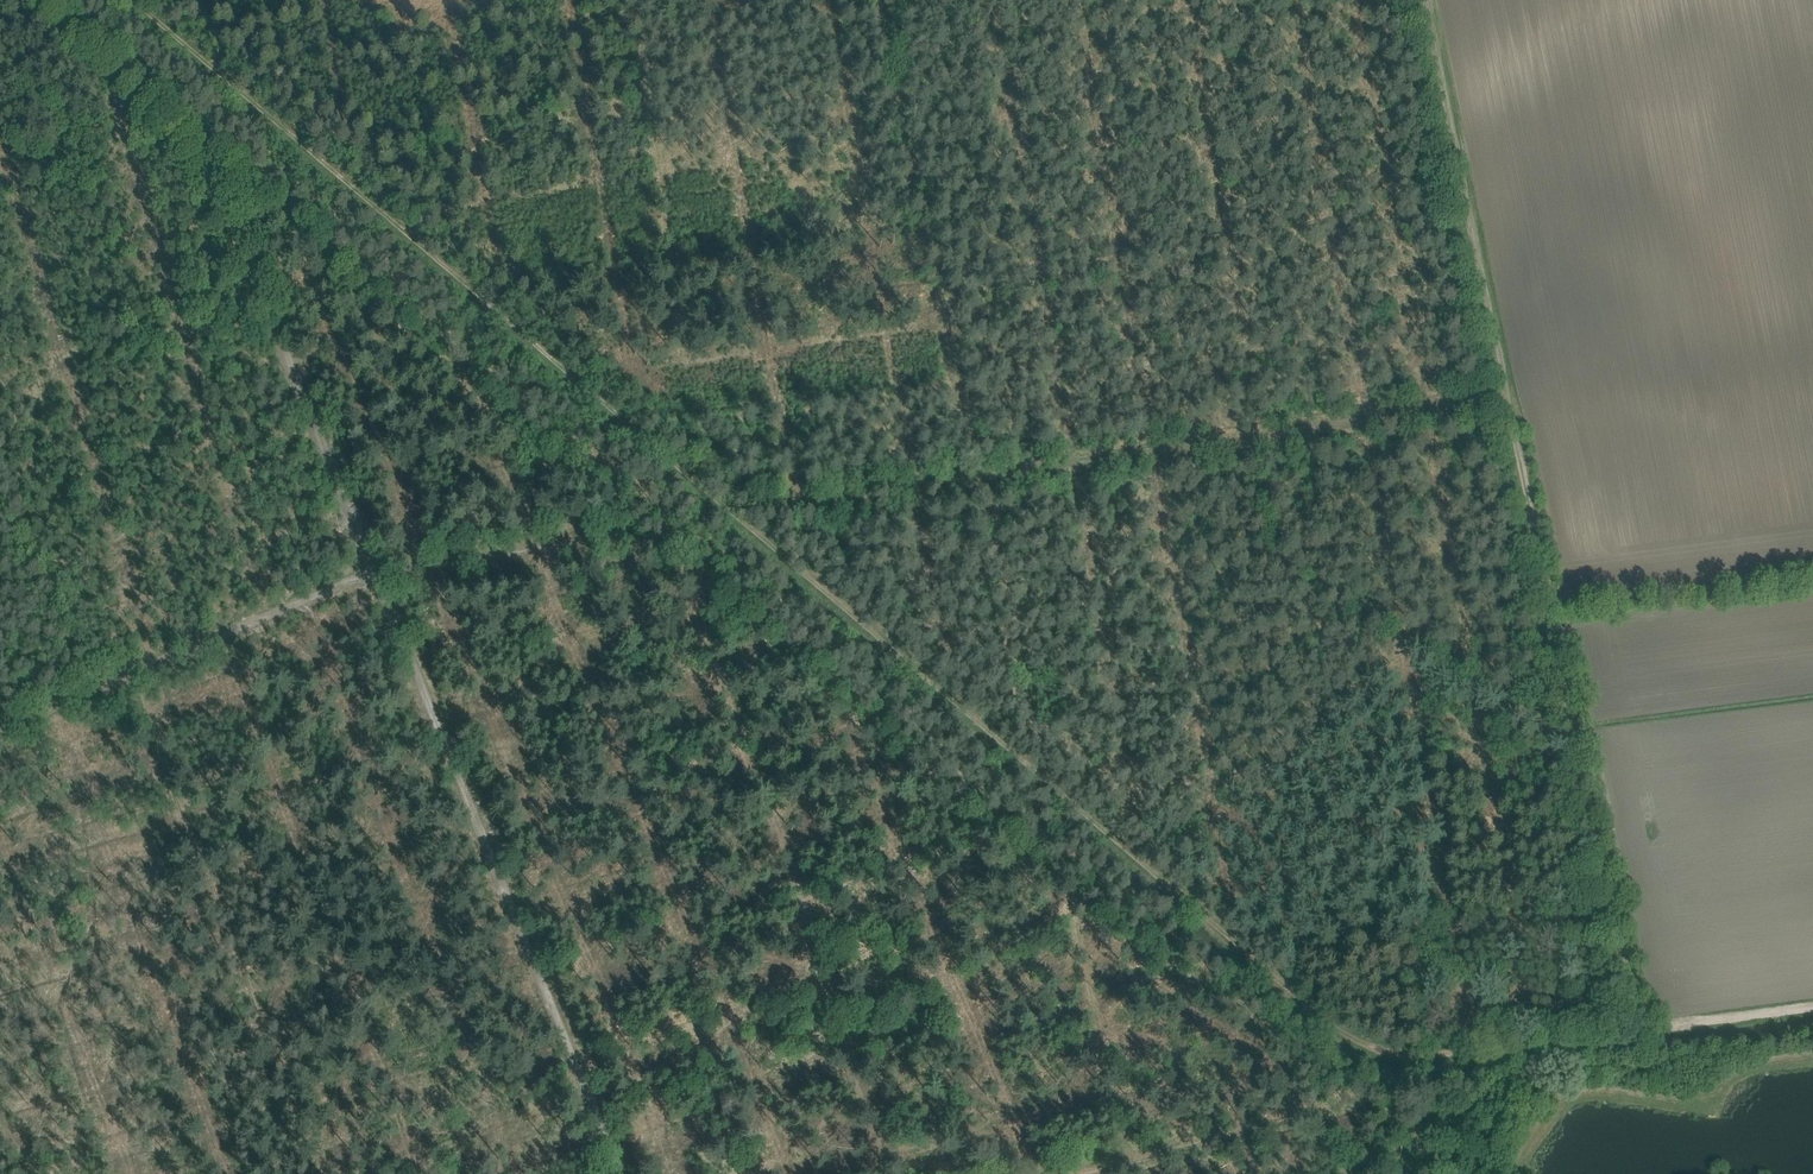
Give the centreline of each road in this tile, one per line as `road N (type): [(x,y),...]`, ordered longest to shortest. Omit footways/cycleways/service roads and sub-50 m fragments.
road 1 (track): [(745,521),(1340,1029),(1394,1052),(1442,1057),(1639,1036)]
road 2 (track): [(372,583),(640,546),(670,562),(789,849),(884,1173)]
road 3 (track): [(133,0),(745,521)]
road 4 (track): [(1579,751),(1424,0)]
road 5 (track): [(372,583),(618,1173)]
road 6 (track): [(977,473),(1504,390)]
road 7 (track): [(133,686),(325,1173)]
road 8 (track): [(875,0),(977,473)]
road 9 (track): [(196,150),(372,583)]
road 10 (track): [(0,742),(372,583)]
road 11 (track): [(1639,1036),(1579,751)]
road 12 (track): [(745,521),(759,509),(977,473)]
road 13 (track): [(41,0),(196,150)]
road 14 (track): [(1639,1036),(1812,1013)]
road 15 (track): [(1090,1173),(1219,1138)]

